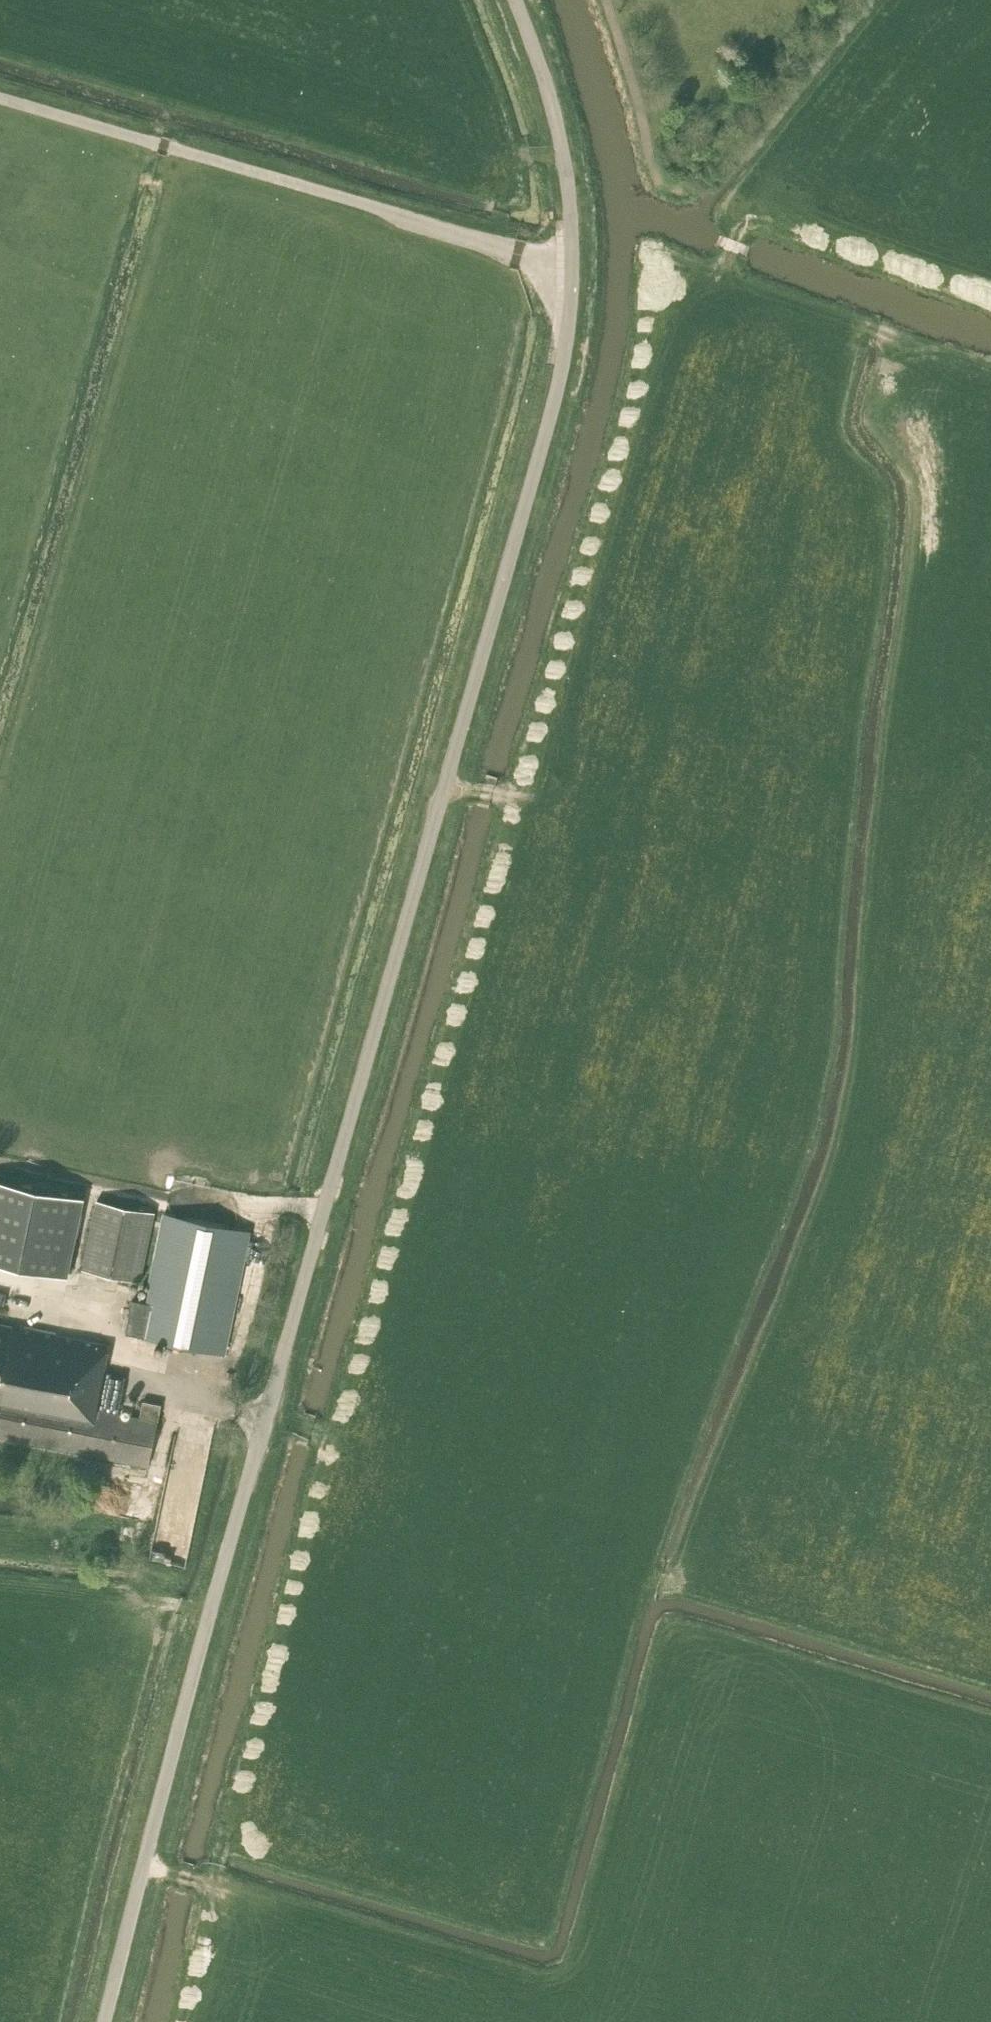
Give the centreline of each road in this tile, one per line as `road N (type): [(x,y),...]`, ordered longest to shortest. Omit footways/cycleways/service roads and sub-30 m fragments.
road 1 (unclassified): [(104,2021),(265,1420),(561,375),(573,279),(570,199),(558,127),(515,0)]
road 2 (track): [(326,1206),(172,1201),(8,1169)]

